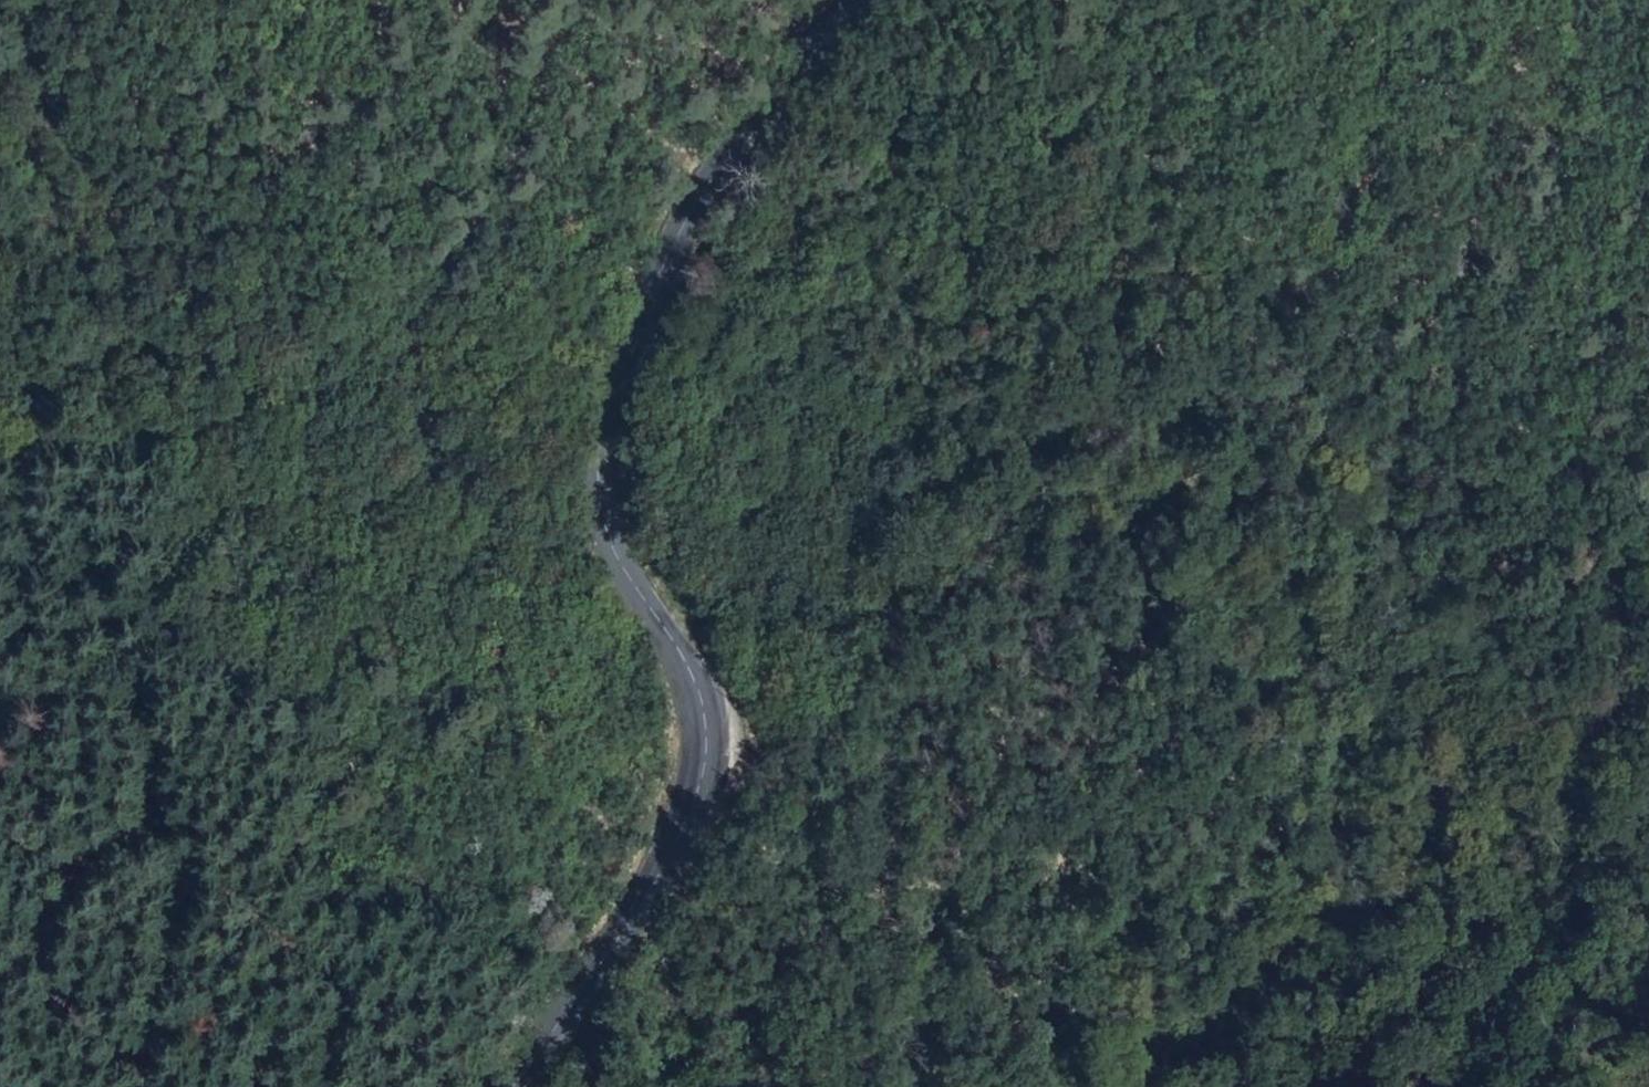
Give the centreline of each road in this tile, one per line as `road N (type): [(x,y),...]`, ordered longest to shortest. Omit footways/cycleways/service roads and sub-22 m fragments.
road 1 (tertiary): [(519,1086),(656,896),(689,827),(706,759),(702,703),(676,642),(619,563),(605,530),(600,479),(621,365),(655,283),(718,173),(859,0)]

